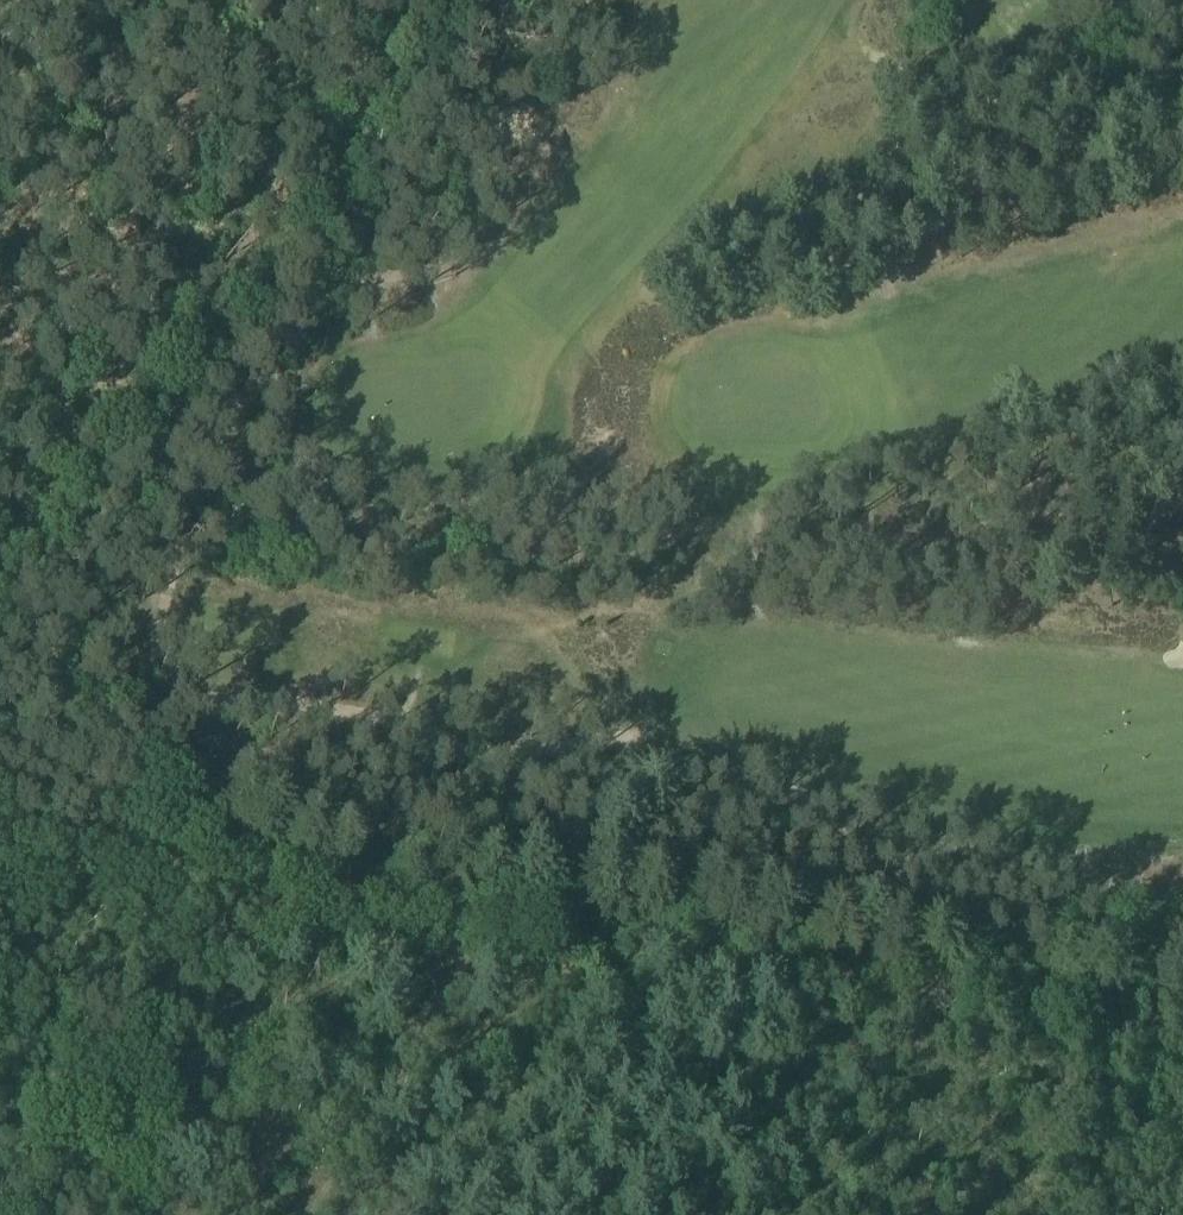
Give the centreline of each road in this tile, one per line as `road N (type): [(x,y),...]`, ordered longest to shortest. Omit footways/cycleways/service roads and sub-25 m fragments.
road 1 (track): [(1182,1038),(646,937),(236,894),(0,843)]
road 2 (track): [(1182,131),(1073,122),(931,133),(901,69),(852,18)]

